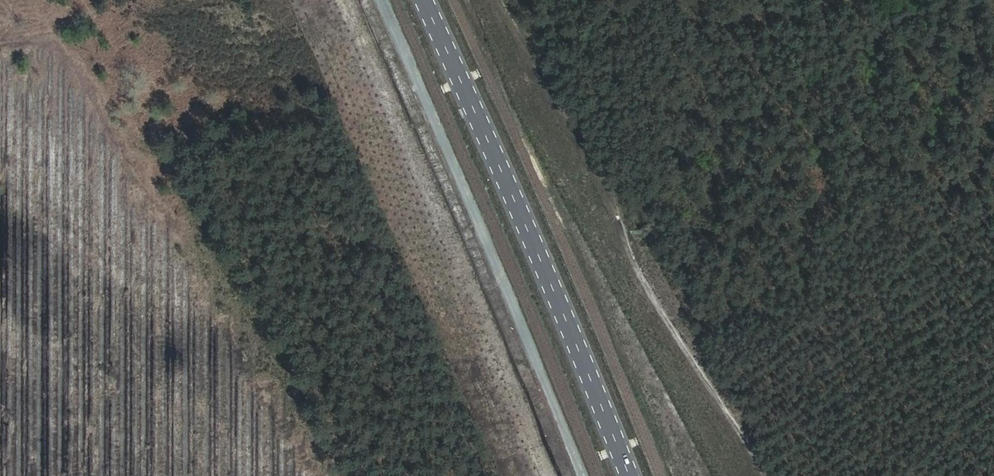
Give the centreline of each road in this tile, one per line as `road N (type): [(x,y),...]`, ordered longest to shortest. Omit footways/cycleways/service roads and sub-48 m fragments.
road 1 (track): [(506,0),(589,148),(657,299),(769,475)]
road 2 (primary): [(631,475),(425,0)]
road 3 (track): [(384,0),(585,475)]

